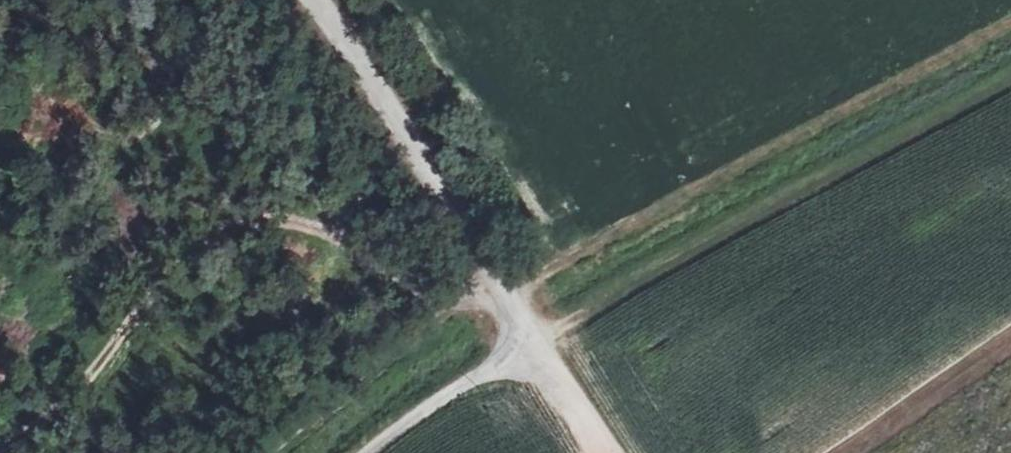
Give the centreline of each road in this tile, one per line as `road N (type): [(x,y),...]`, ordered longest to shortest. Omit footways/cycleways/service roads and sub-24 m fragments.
road 1 (track): [(519,335),(393,261),(290,220),(241,212),(183,251),(61,410),(4,452)]
road 2 (track): [(1010,75),(524,345)]
road 3 (residential): [(519,335),(365,71),(313,0)]
road 4 (unclassified): [(365,452),(519,335)]
road 5 (track): [(328,233),(294,165),(261,134),(219,116)]
road 6 (track): [(519,335),(596,452)]

